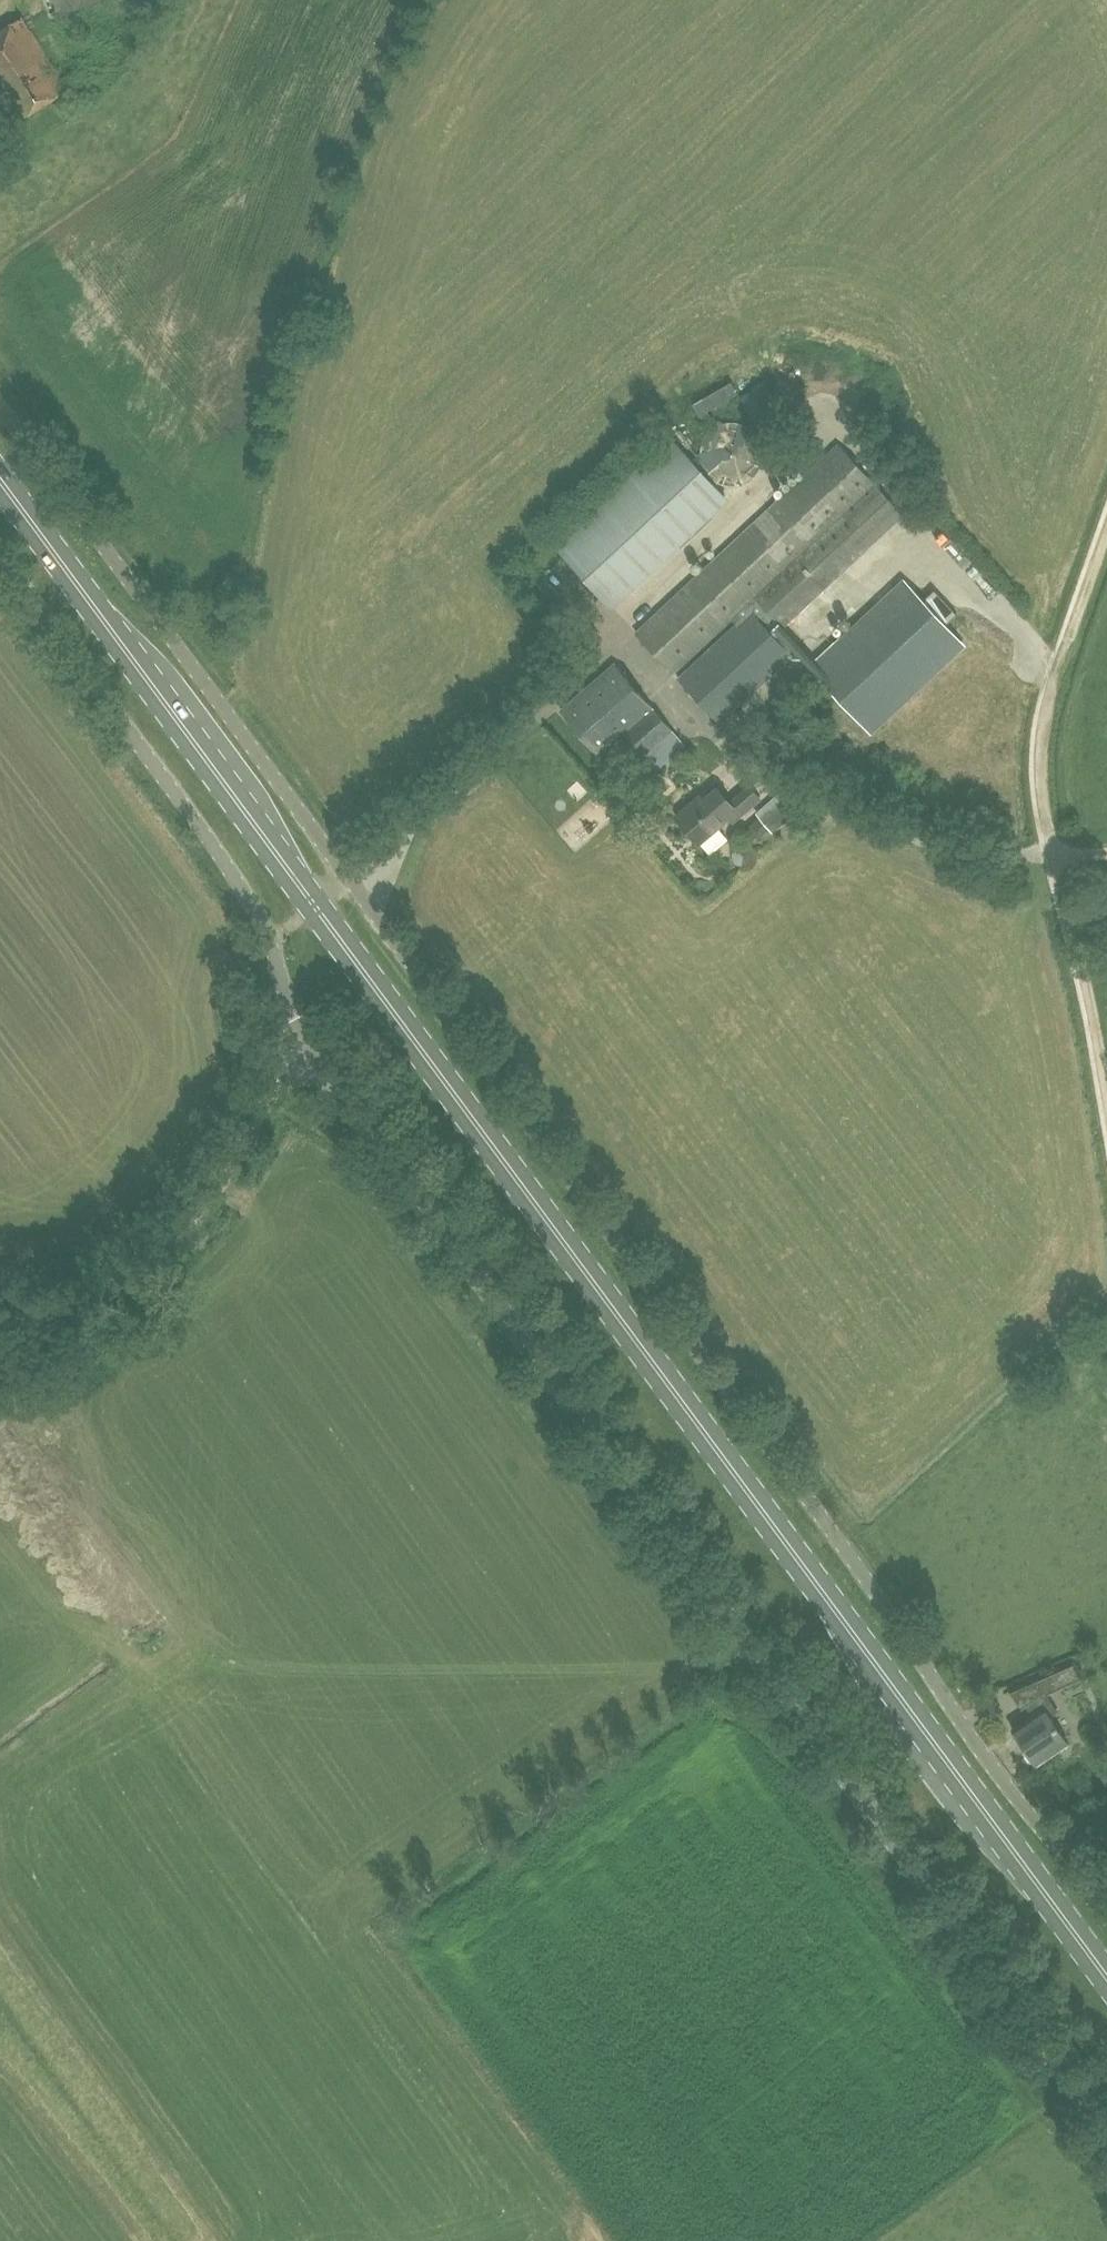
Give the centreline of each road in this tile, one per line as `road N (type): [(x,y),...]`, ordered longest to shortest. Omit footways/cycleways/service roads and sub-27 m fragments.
road 1 (unclassified): [(1106,2130),(304,1049),(250,896),(0,557)]
road 2 (unclassified): [(1106,1896),(1040,1827),(0,406)]
road 3 (primary): [(1106,1972),(0,483)]
road 4 (track): [(1045,856),(948,845),(738,759),(630,643)]
road 5 (track): [(304,1049),(195,1218),(155,1257),(0,1336)]
road 6 (track): [(349,878),(630,643)]
road 7 (track): [(1053,856),(1042,760),(1048,708),(1106,541)]
road 8 (track): [(1106,1083),(1053,856)]

